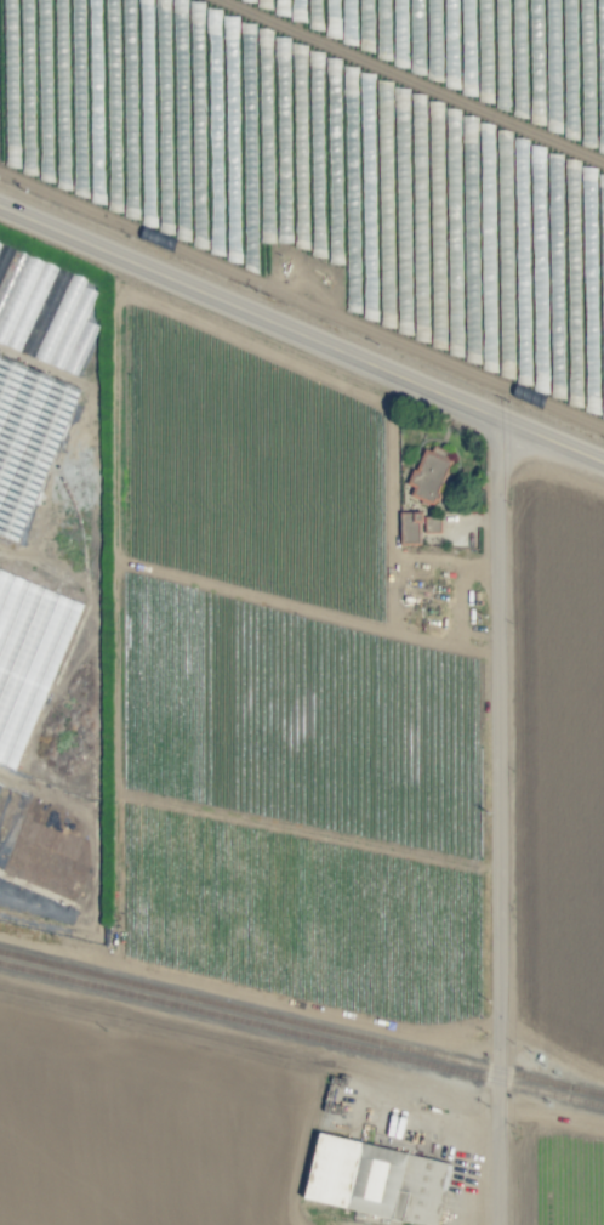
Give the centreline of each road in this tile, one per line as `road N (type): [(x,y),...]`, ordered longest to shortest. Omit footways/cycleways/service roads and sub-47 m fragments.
road 1 (secondary): [(500,420),(504,1224)]
road 2 (secondary): [(0,204),(603,463)]
road 3 (track): [(0,933),(426,1038),(501,1016)]

